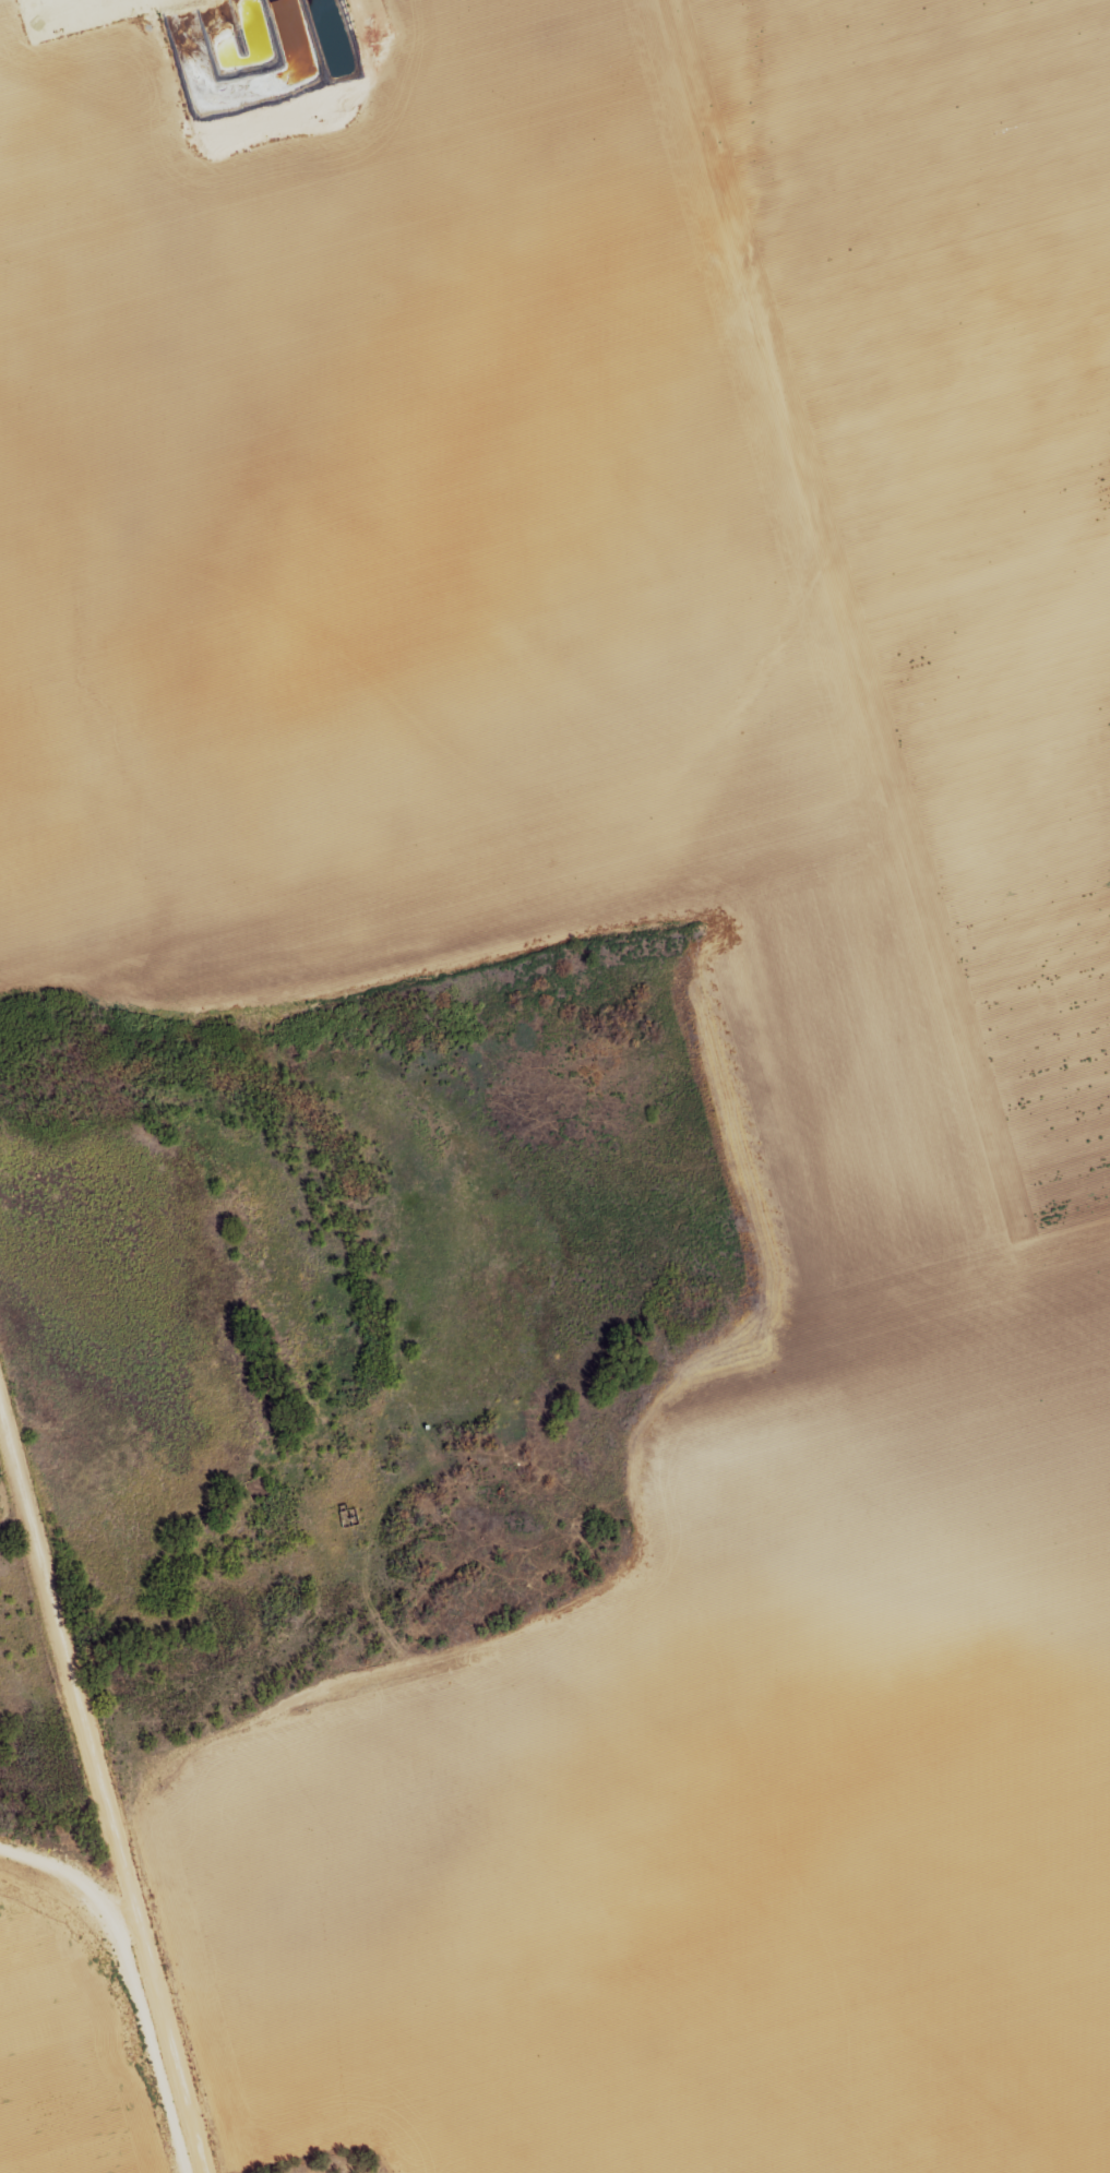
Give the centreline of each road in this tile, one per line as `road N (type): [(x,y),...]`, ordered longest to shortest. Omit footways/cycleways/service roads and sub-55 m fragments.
road 1 (residential): [(206,2172),(135,1918),(119,1907),(26,1515),(10,1509),(0,1471)]

